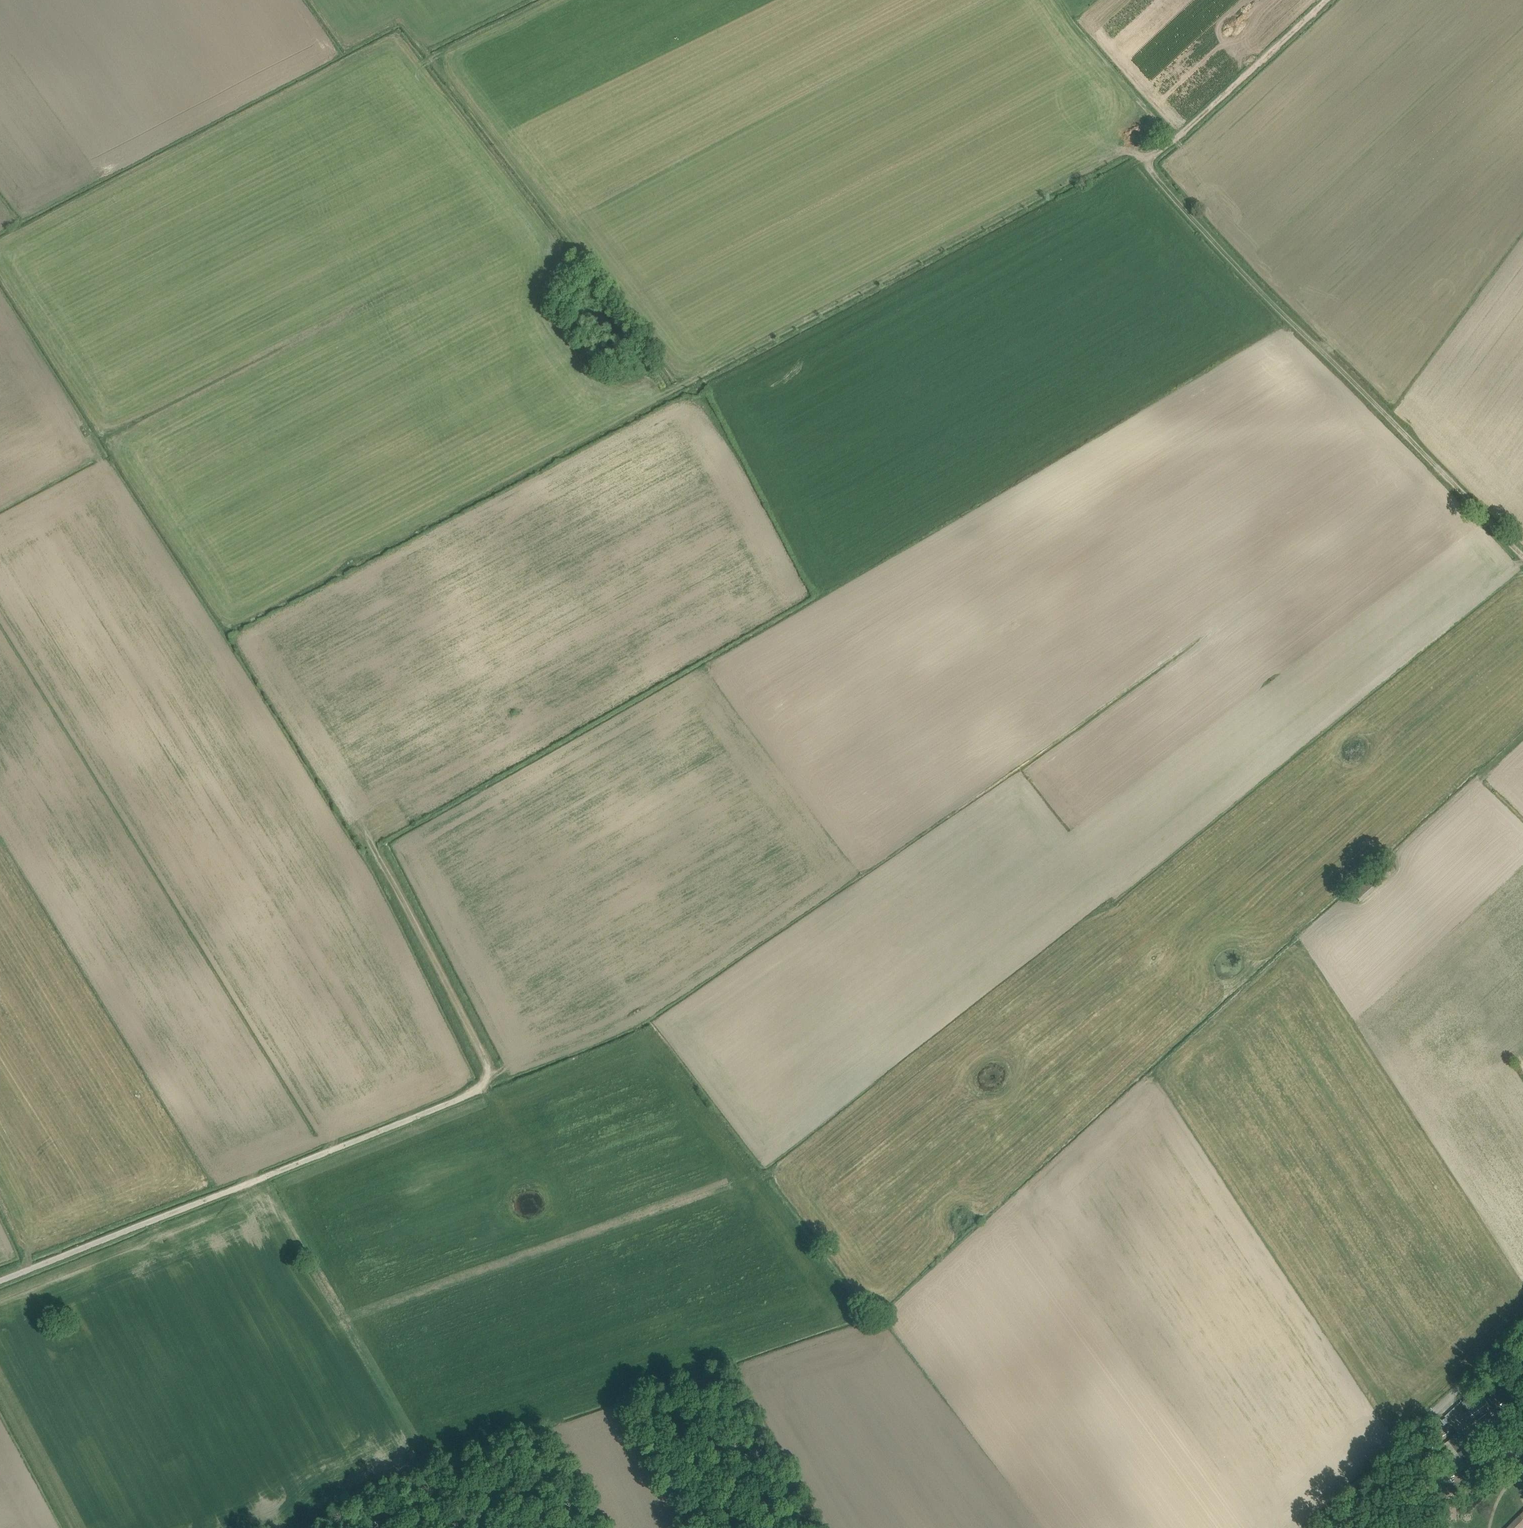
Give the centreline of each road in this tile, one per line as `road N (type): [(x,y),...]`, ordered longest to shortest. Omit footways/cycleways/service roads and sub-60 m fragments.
road 1 (track): [(1522,554),(1137,159)]
road 2 (unclassified): [(0,1281),(479,1091)]
road 3 (unclassified): [(1318,1527),(1522,1326)]
road 4 (track): [(371,847),(479,1046),(487,1076),(479,1091)]
road 5 (track): [(1137,159),(1149,157),(1322,0)]

